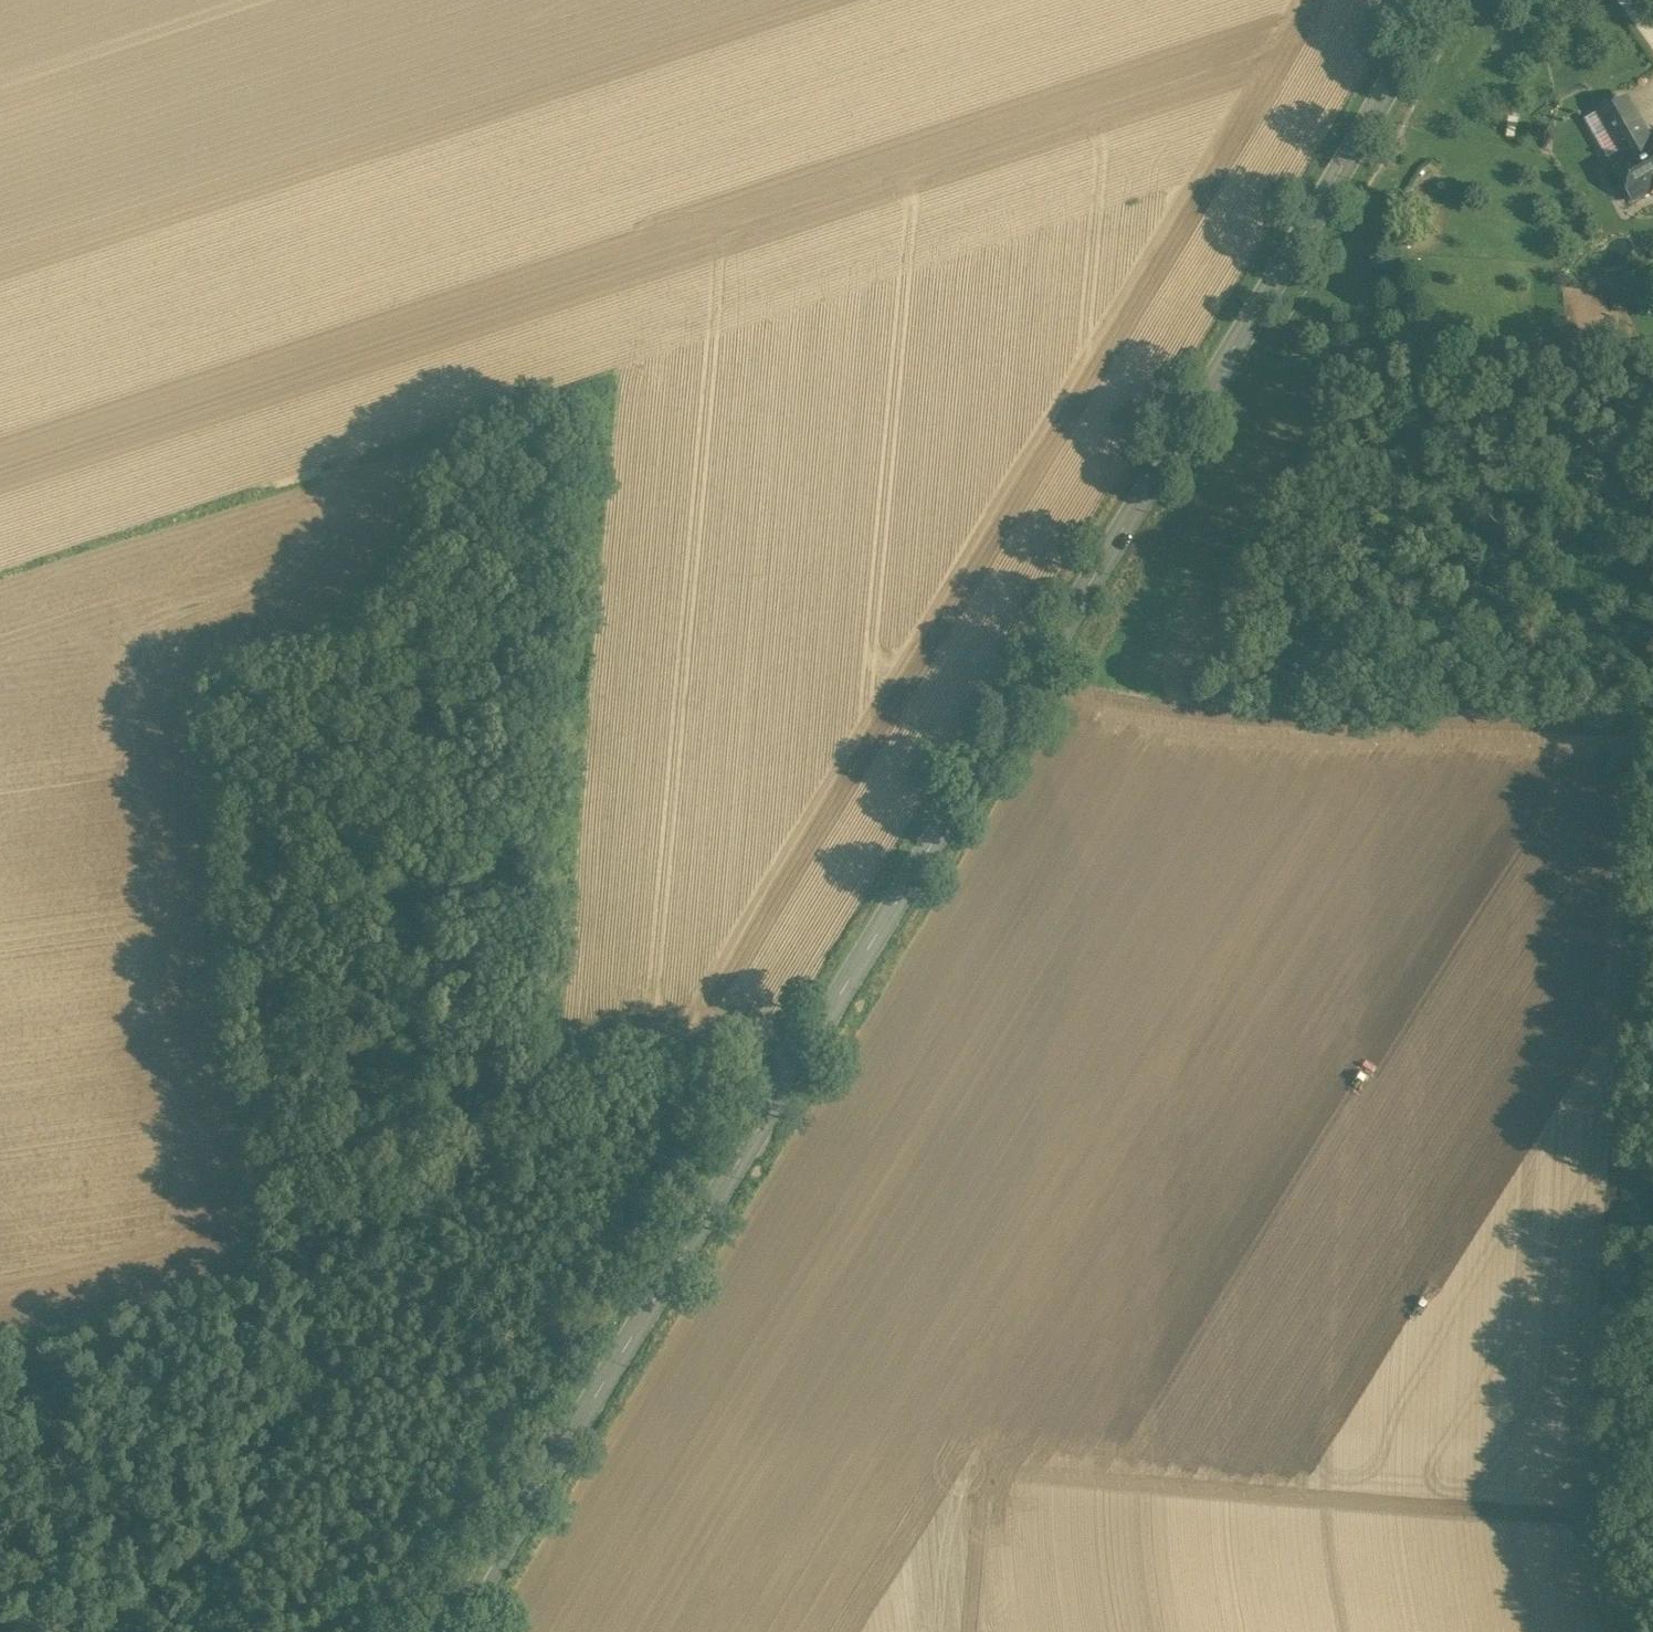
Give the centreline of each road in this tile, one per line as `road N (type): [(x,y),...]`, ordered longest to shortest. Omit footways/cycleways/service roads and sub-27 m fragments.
road 1 (secondary): [(453,1631),(1224,367),(1340,170),(1426,0)]

